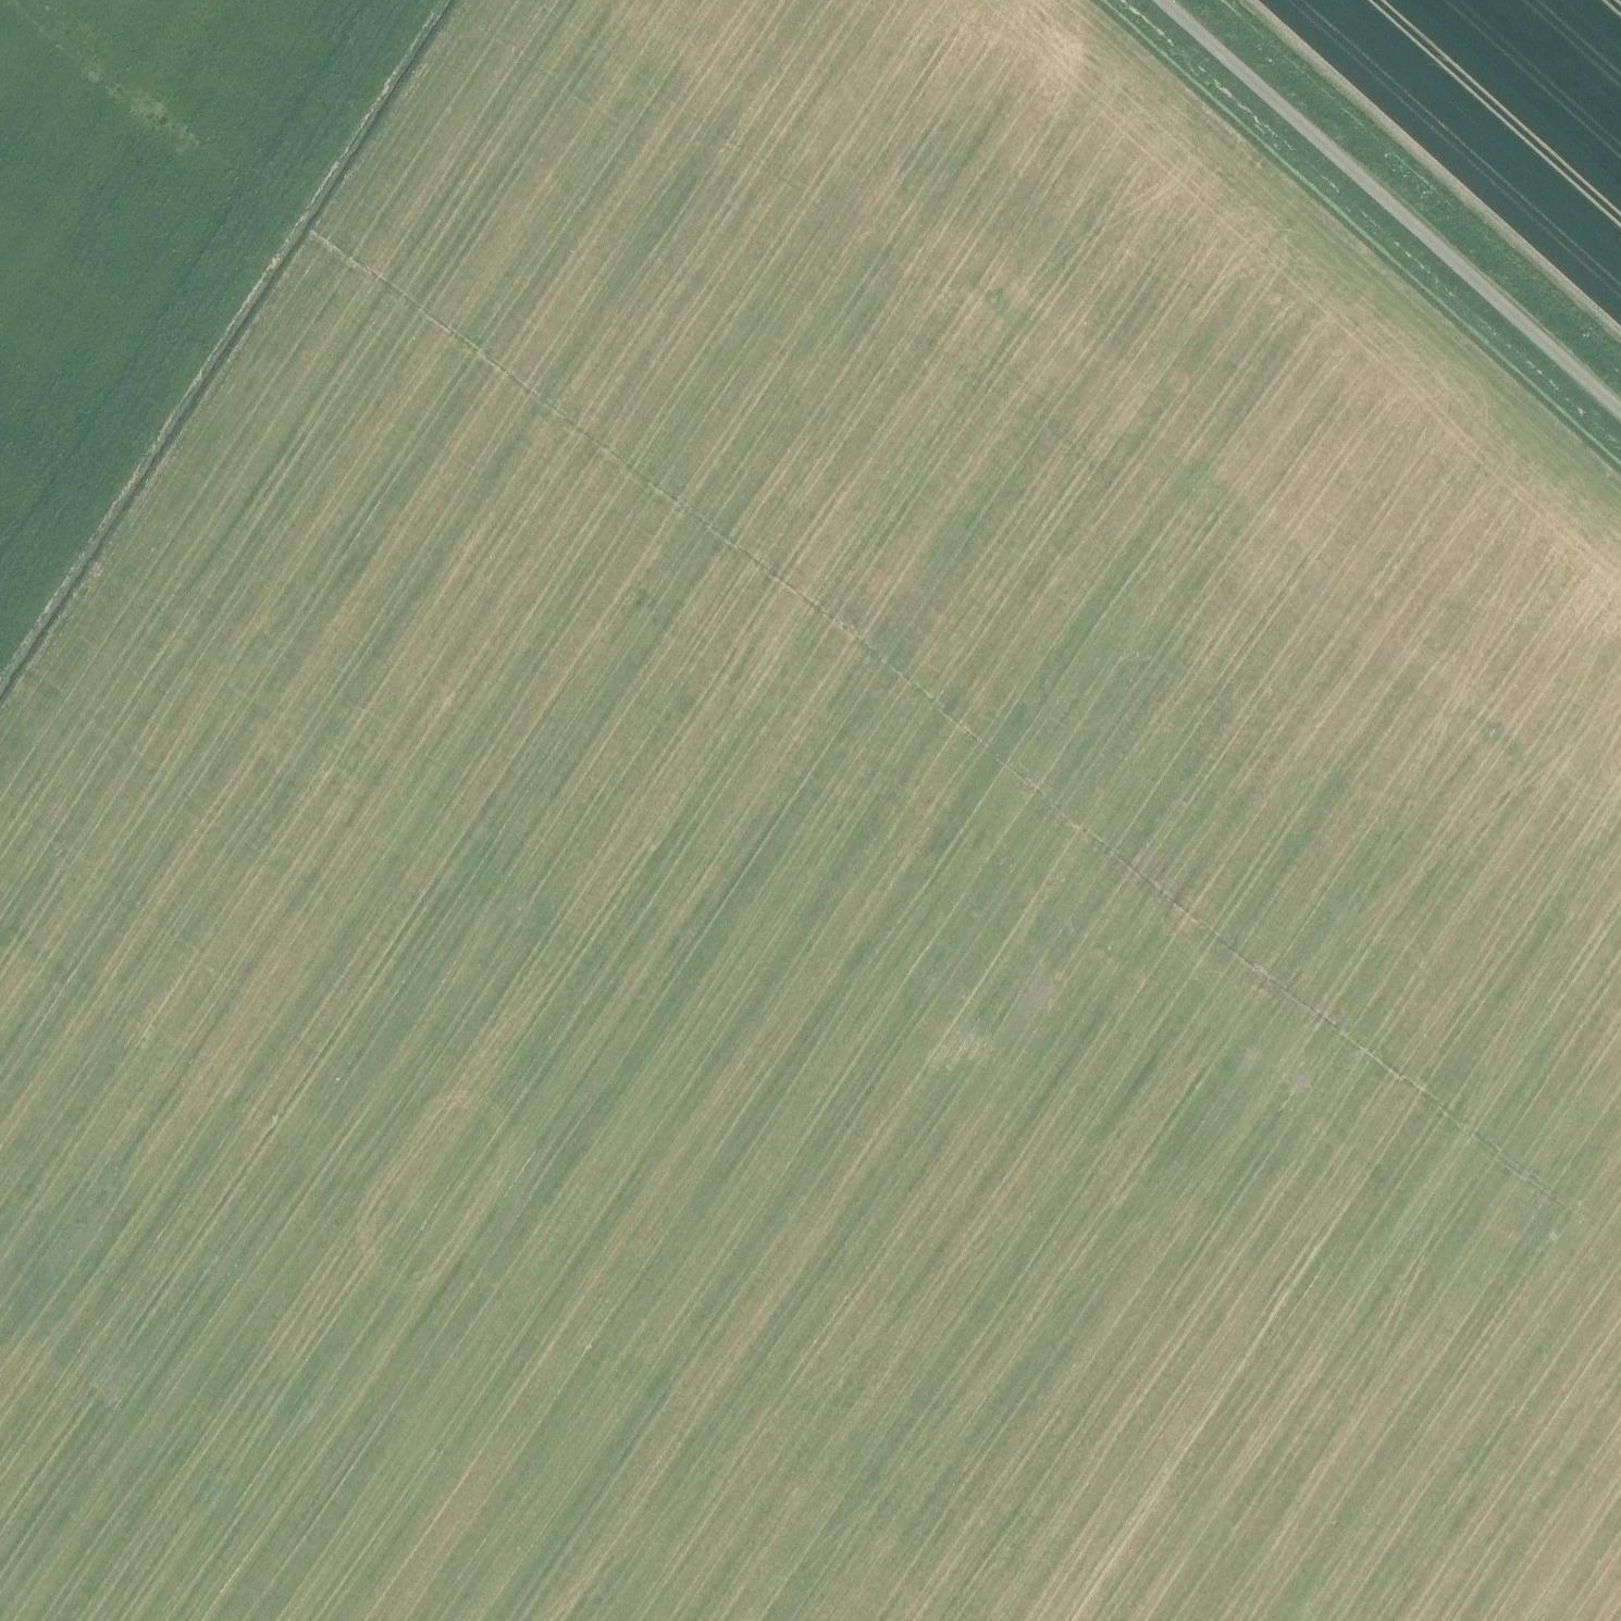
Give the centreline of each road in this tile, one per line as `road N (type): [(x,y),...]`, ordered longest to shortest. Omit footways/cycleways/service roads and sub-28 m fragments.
road 1 (unclassified): [(1620,414),(1160,0)]

